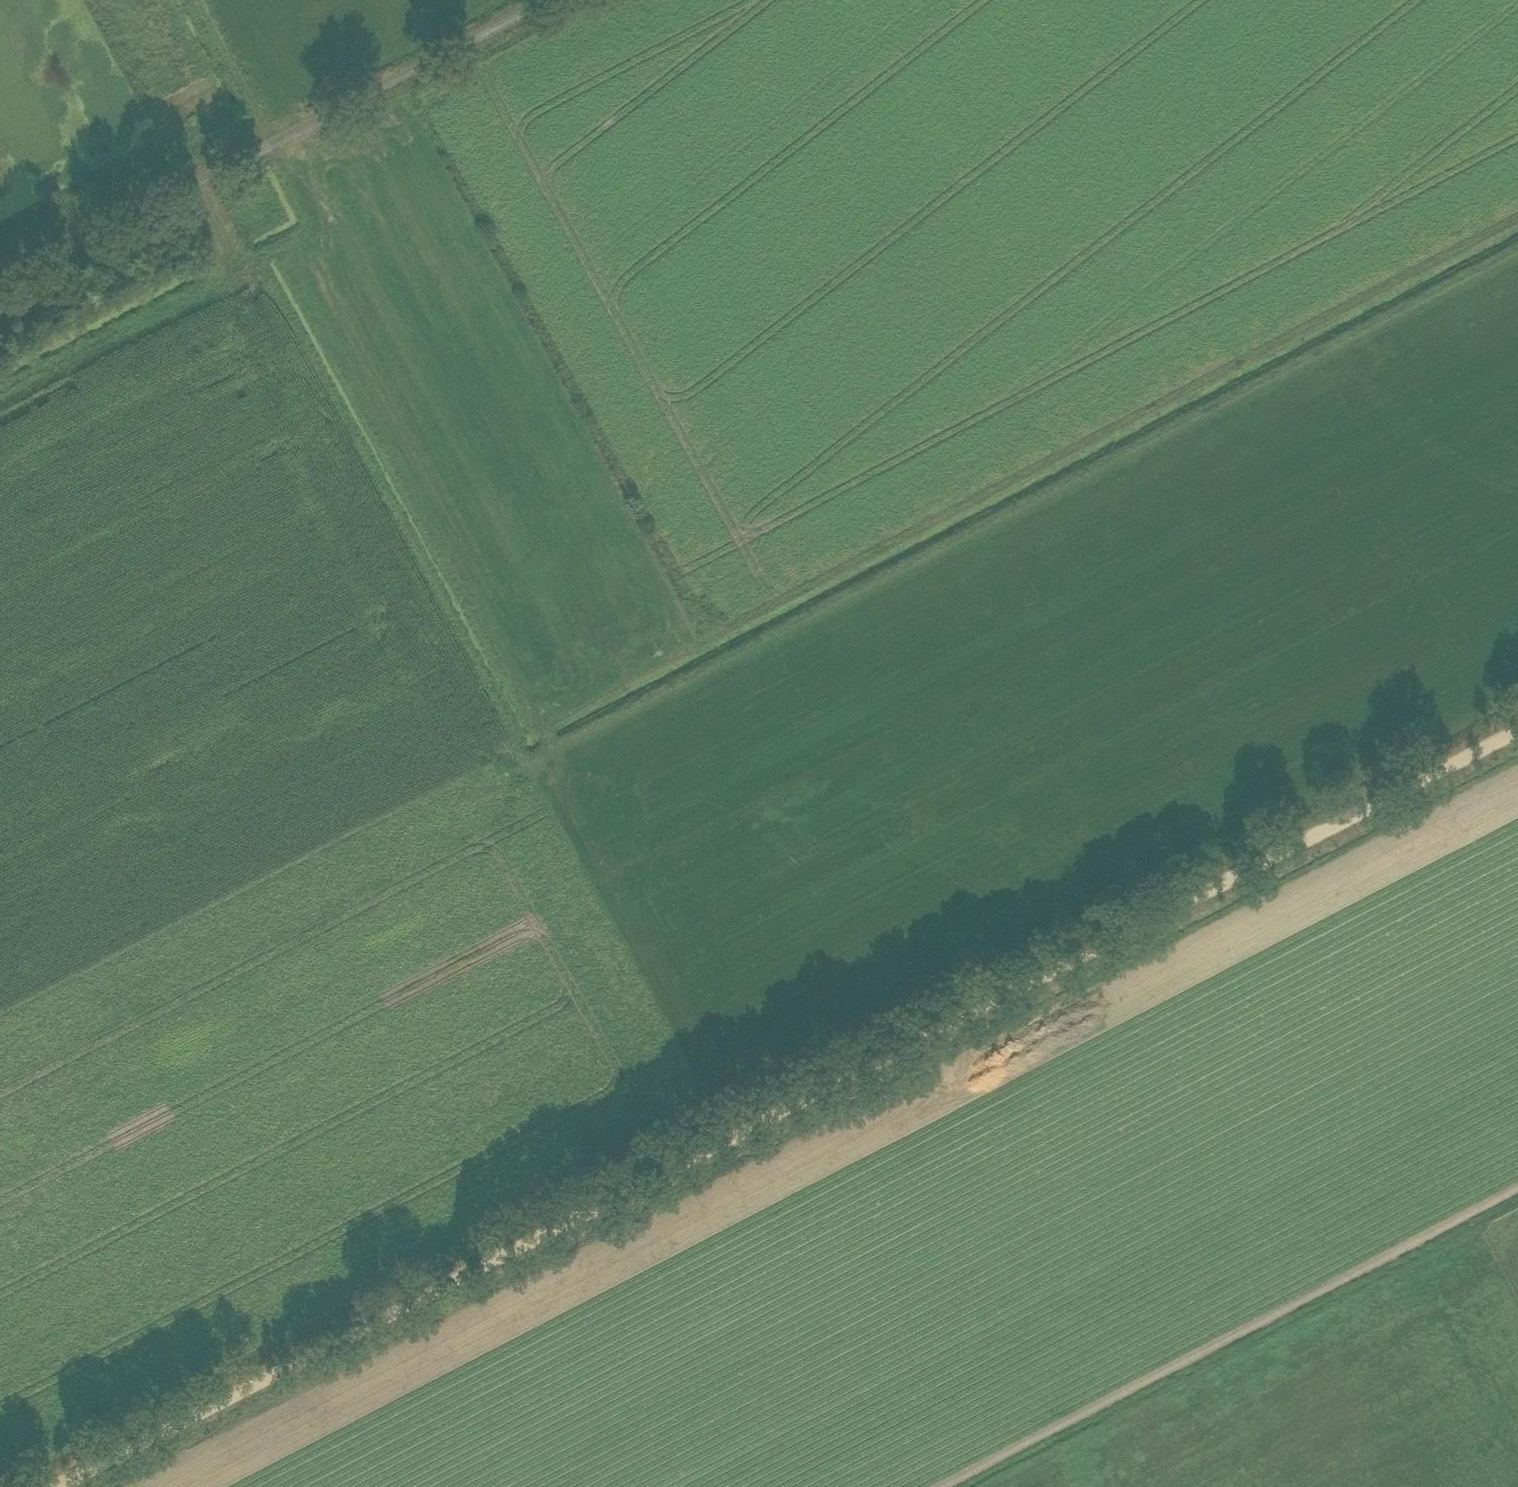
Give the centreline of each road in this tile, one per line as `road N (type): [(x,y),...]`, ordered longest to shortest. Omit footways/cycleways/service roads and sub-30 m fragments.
road 1 (track): [(64,1486),(1517,732)]
road 2 (unclassified): [(0,305),(588,0)]

